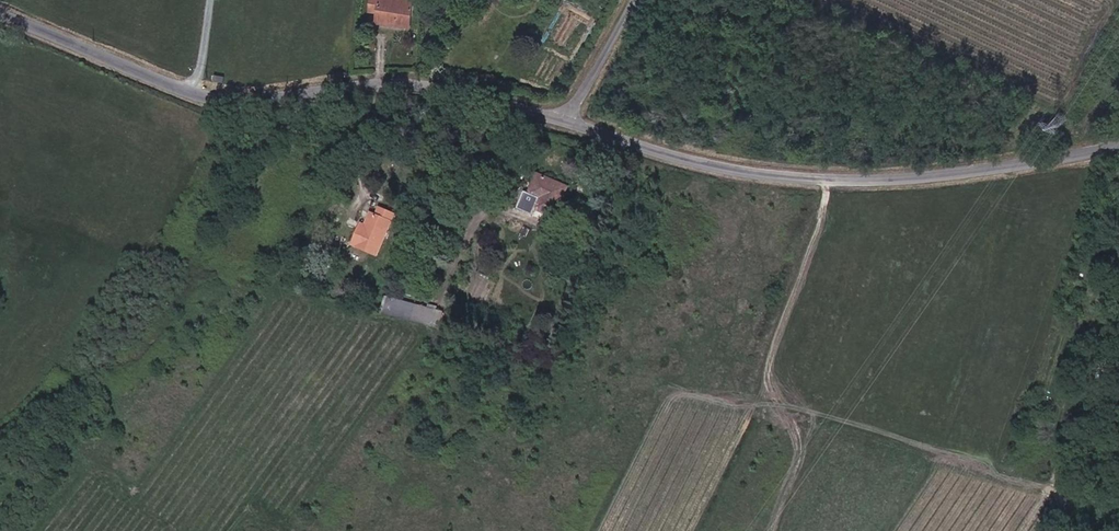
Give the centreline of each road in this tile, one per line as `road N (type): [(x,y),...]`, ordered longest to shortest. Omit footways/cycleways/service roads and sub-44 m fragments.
road 1 (tertiary): [(0,14),(191,91),(238,102),(417,86),(565,121)]
road 2 (tertiary): [(565,121),(658,151),(796,178),(924,177),(1118,145)]
road 3 (unclassified): [(565,121),(638,0)]

